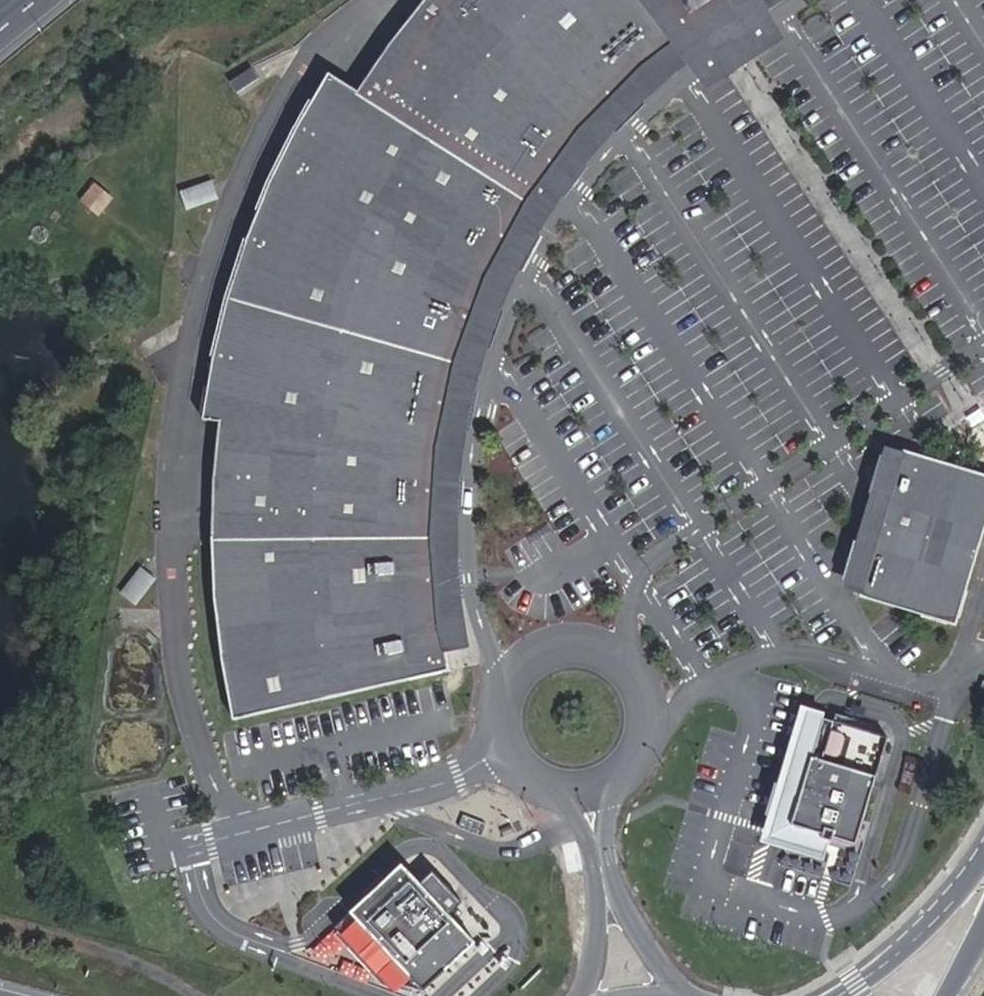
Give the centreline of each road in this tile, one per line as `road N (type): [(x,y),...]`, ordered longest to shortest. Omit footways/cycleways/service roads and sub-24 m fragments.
road 1 (secondary): [(983,863),(903,948),(832,995)]

